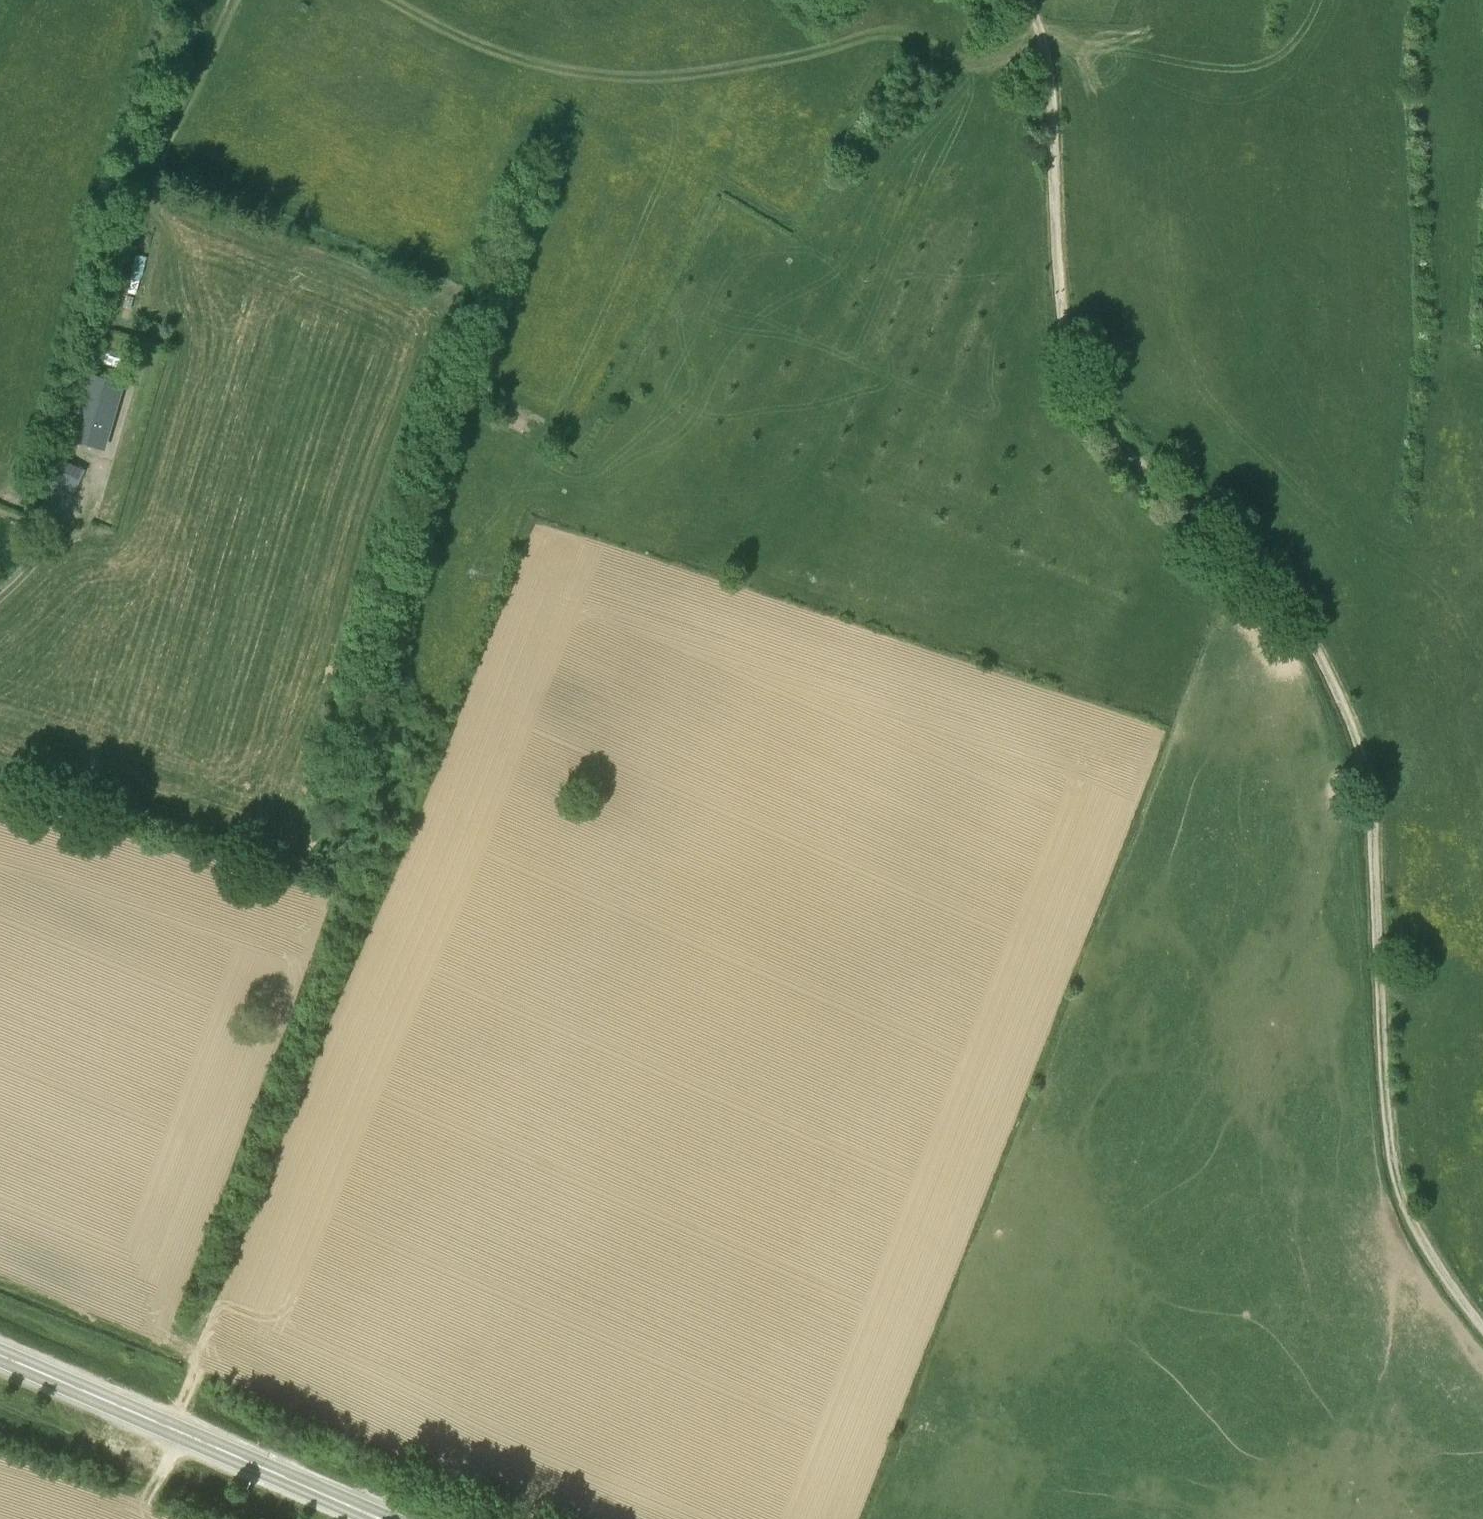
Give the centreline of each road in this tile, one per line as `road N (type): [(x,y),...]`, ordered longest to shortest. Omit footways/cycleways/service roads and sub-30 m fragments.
road 1 (track): [(1482,1326),(1419,1236),(1391,1161),(1365,761),(1303,634),(1119,453),(1073,385),(1056,268)]
road 2 (tertiary): [(385,1518),(0,1352)]
road 3 (unclassified): [(1056,268),(1049,100),(1027,0)]
road 4 (track): [(107,464),(84,515),(0,603)]

